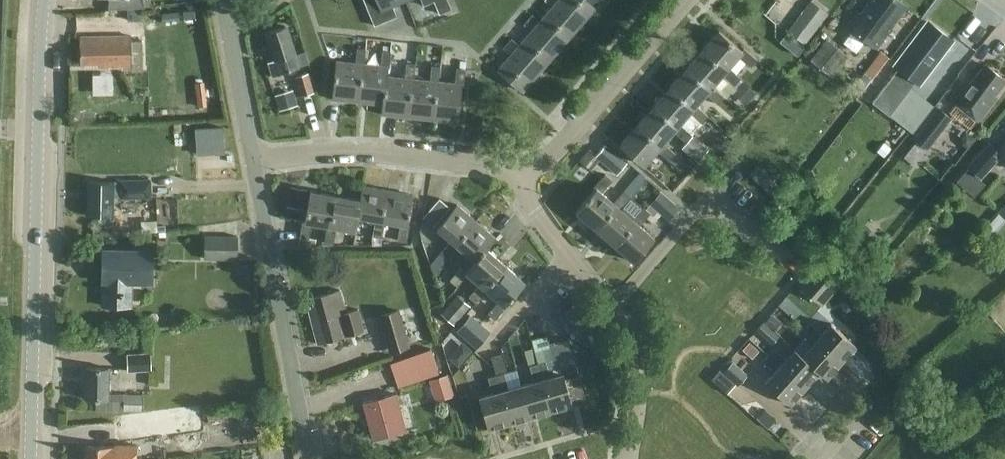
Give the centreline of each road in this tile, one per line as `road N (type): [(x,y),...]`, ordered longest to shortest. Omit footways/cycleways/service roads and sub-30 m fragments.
road 1 (tertiary): [(34,458),(45,0)]
road 2 (residential): [(311,458),(255,163)]
road 3 (residential): [(255,163),(331,151),(475,159),(510,171),(521,184)]
road 4 (residential): [(521,184),(686,0)]
road 5 (residential): [(631,458),(636,347),(571,254)]
road 6 (residential): [(255,163),(229,25)]
road 7 (residential): [(484,352),(571,254)]

